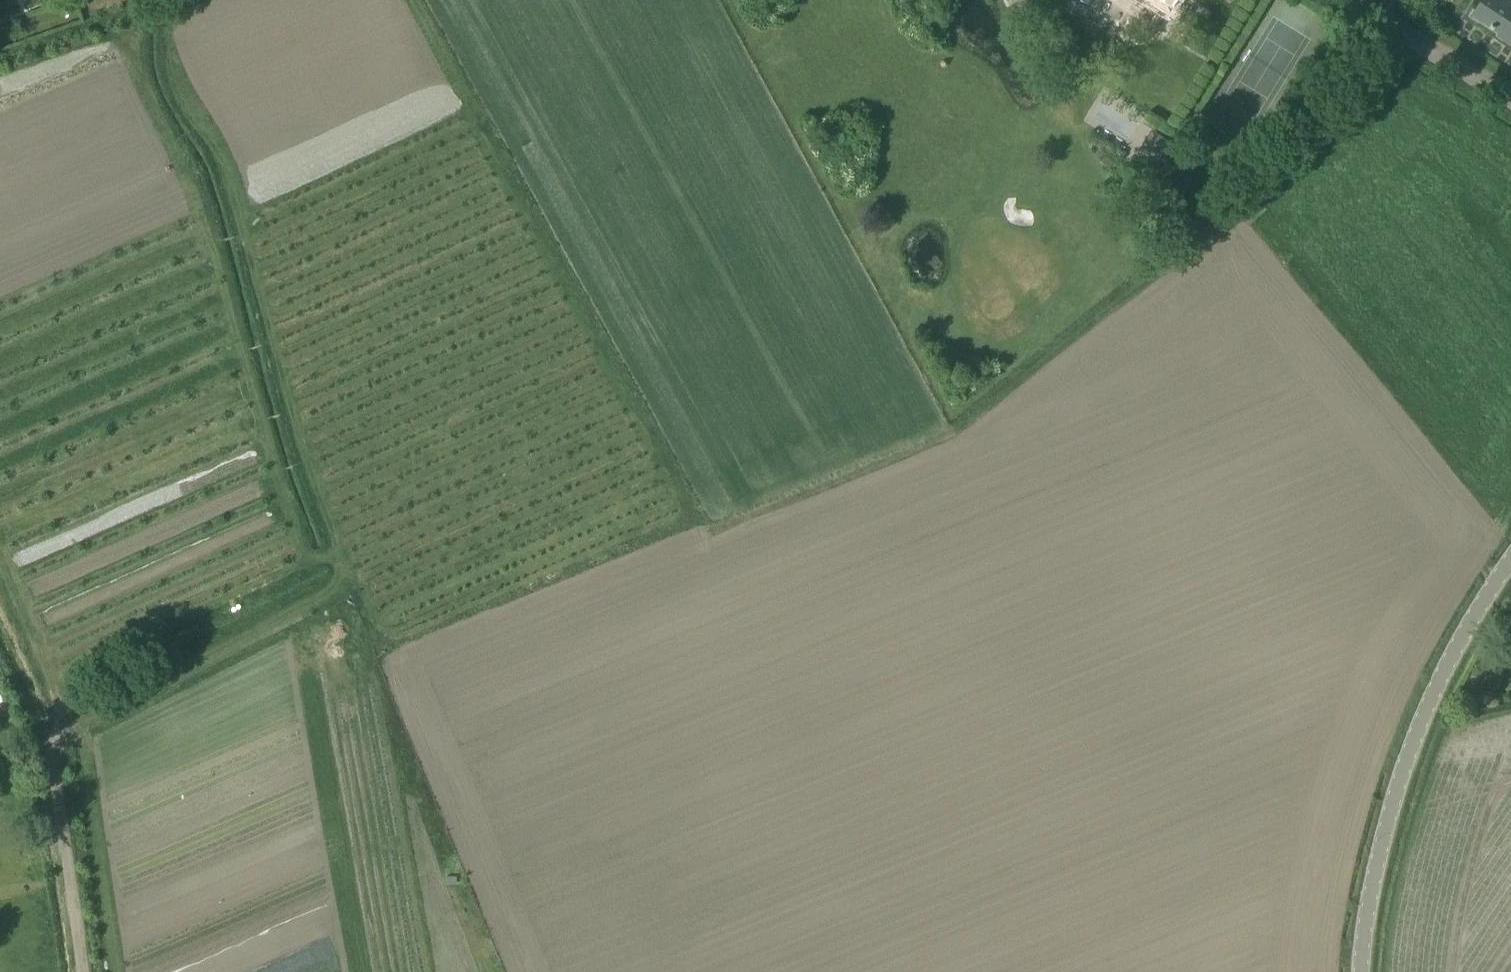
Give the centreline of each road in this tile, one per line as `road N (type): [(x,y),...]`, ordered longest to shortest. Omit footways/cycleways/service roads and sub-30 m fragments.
road 1 (track): [(711,532),(957,434),(1234,213),(1424,47)]
road 2 (unclassified): [(1360,971),(1372,881),(1397,789),(1435,690),(1510,560)]
road 3 (unclassified): [(1510,102),(1347,0)]

